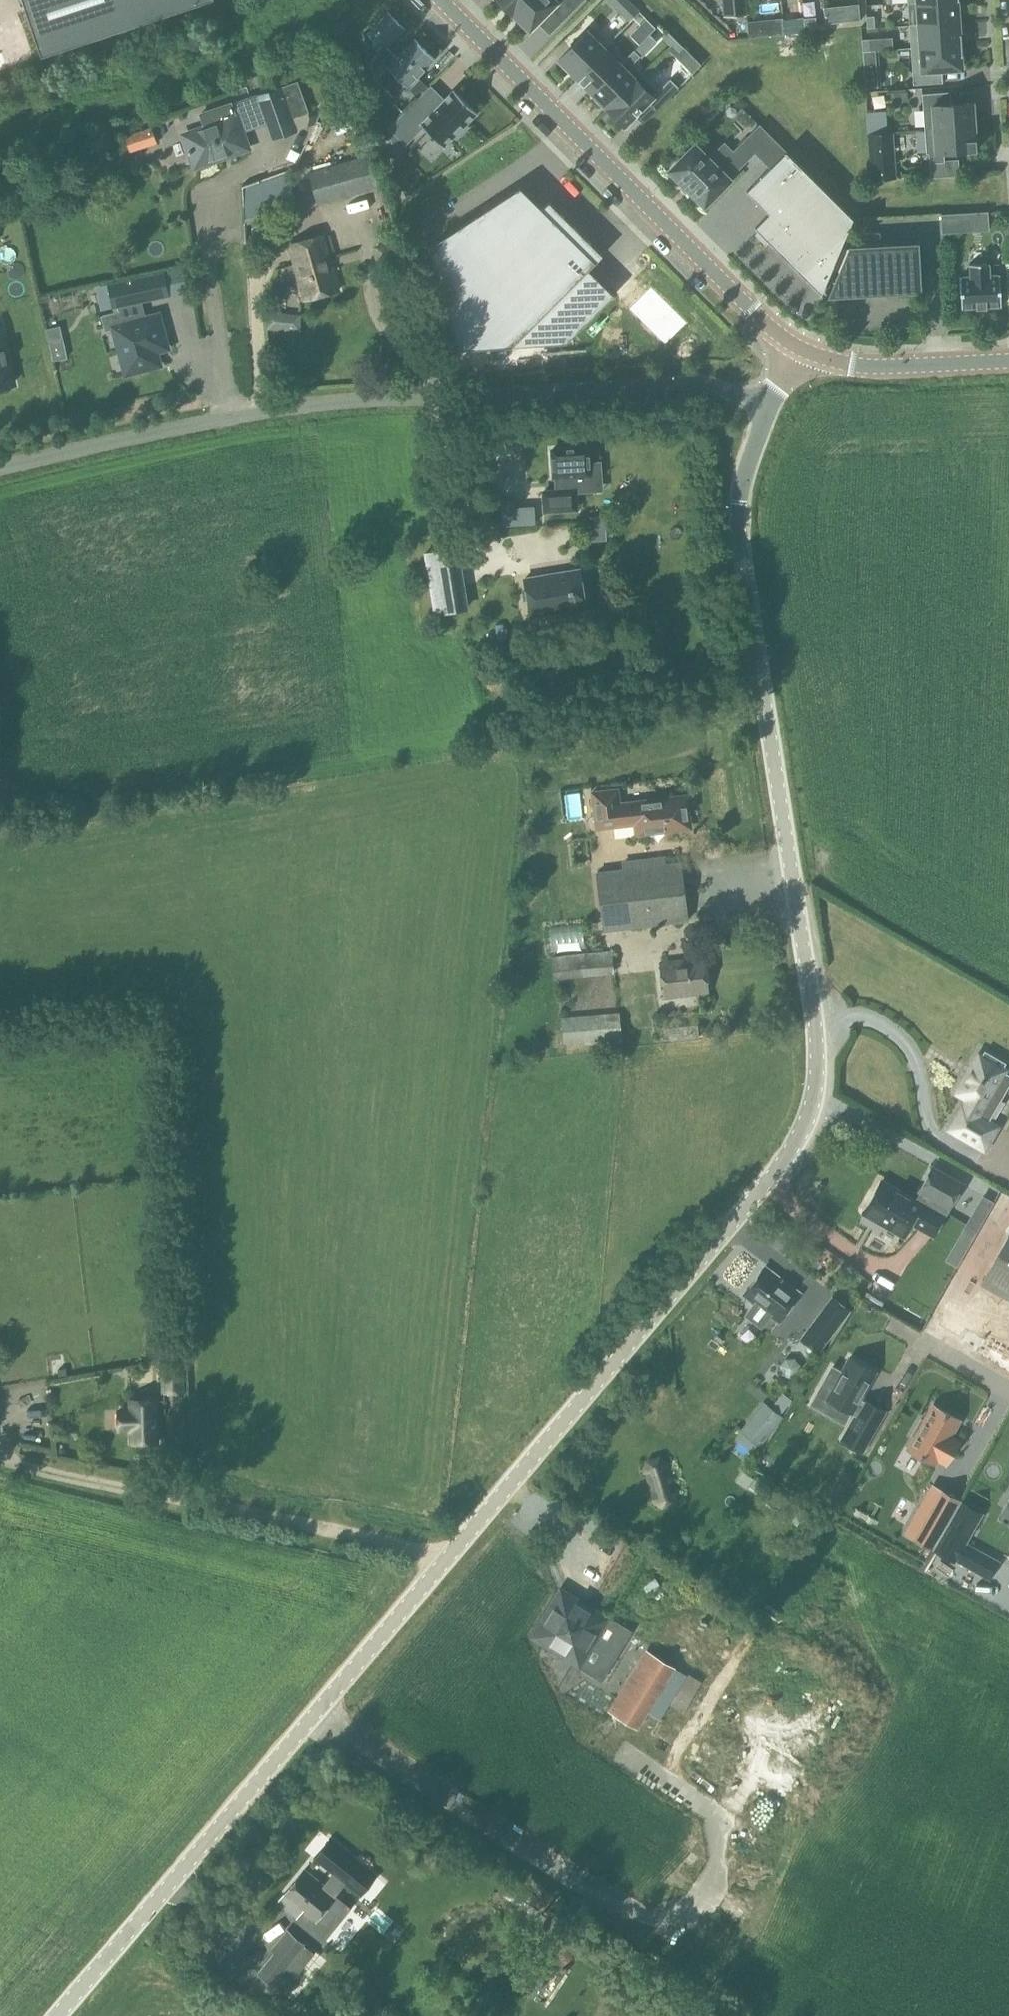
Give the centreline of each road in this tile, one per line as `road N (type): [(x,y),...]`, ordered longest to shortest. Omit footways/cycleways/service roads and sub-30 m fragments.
road 1 (unclassified): [(57,2015),(807,1126),(819,1035),(736,502),(771,407)]
road 2 (unclassified): [(771,407),(715,386),(644,381),(310,410),(0,471)]
road 3 (tertiary): [(440,0),(801,349)]
road 4 (tertiary): [(801,349),(870,367),(1008,362)]

